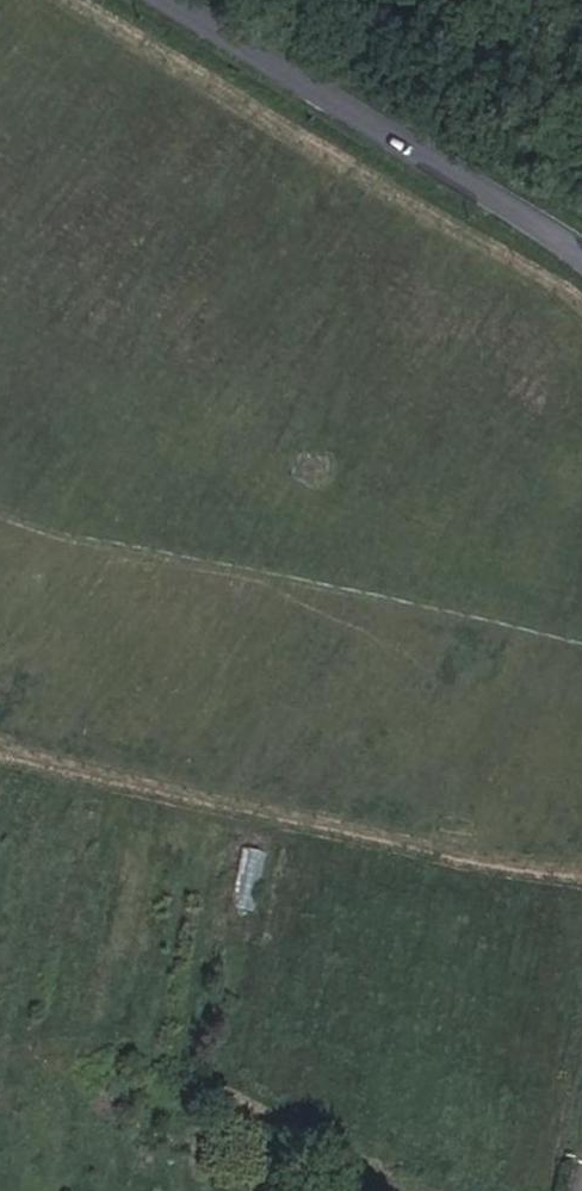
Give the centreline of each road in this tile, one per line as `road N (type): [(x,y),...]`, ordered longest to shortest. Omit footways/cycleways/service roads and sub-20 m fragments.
road 1 (tertiary): [(169,0),(581,255)]

